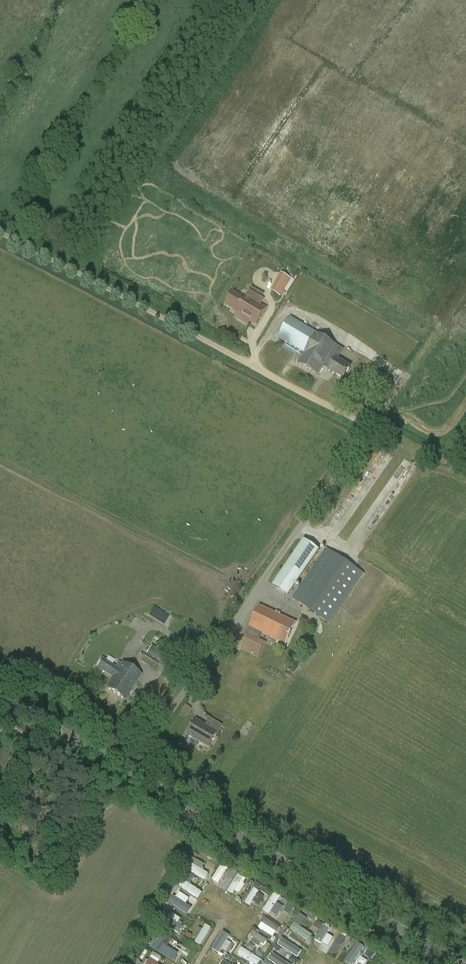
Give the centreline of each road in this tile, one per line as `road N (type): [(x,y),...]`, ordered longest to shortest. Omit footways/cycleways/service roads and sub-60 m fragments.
road 1 (unclassified): [(144,748),(399,381)]
road 2 (track): [(369,428),(0,228)]
road 3 (unclassified): [(459,963),(145,779)]
road 4 (unclassified): [(113,761),(0,696)]

